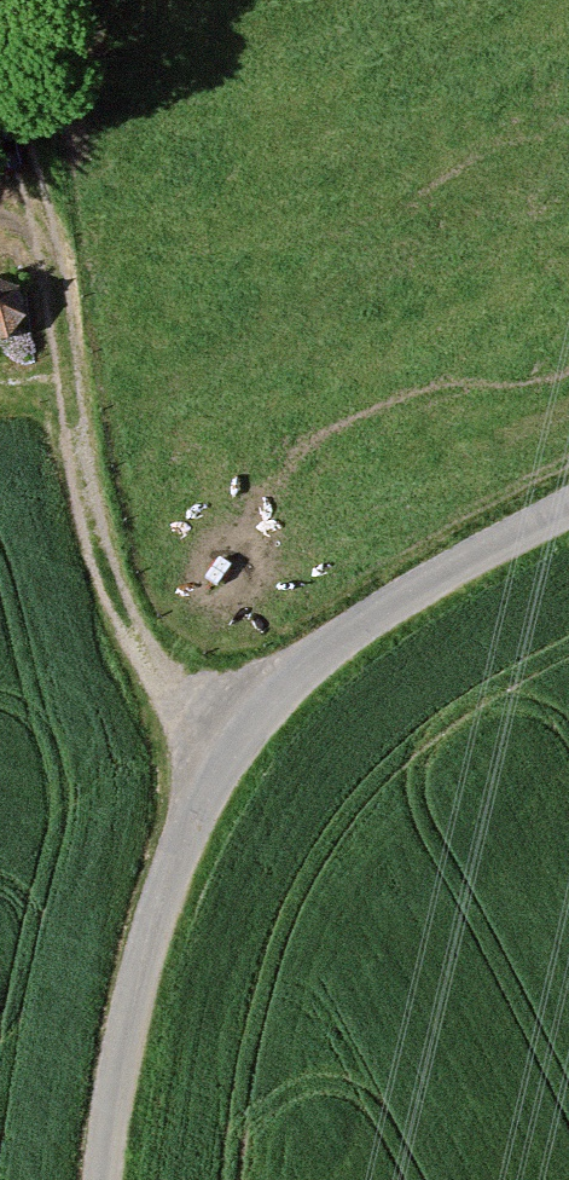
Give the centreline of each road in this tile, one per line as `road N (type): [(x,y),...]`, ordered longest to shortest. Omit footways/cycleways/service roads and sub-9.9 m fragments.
road 1 (unclassified): [(568,511),(401,600),(274,700),(229,754),(160,909),(105,1179)]
road 2 (track): [(229,754),(135,636),(110,585),(93,534),(69,359),(20,139)]

